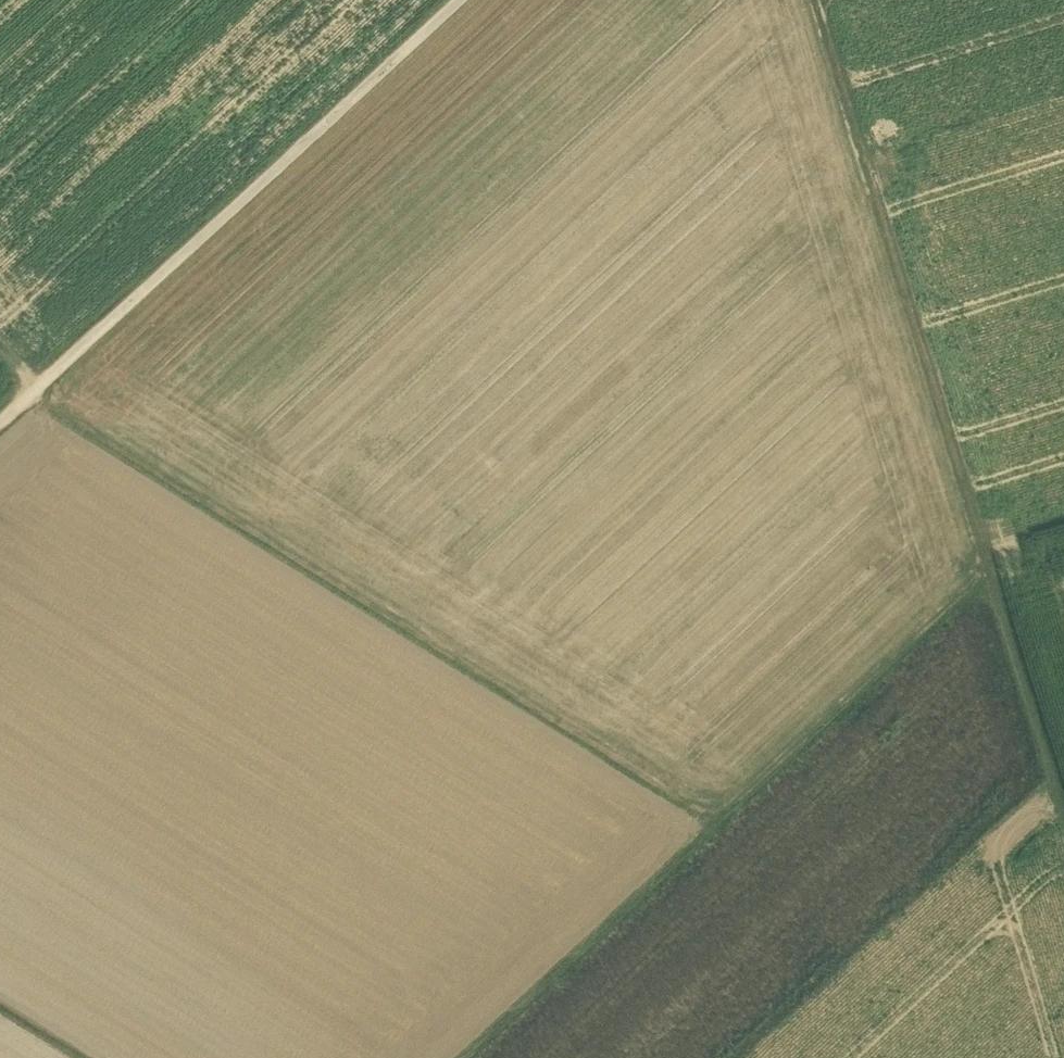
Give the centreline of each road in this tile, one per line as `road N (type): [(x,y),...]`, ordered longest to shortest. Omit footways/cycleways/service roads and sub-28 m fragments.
road 1 (track): [(714,826),(43,403),(0,345)]
road 2 (track): [(816,0),(1063,810)]
road 3 (track): [(992,572),(714,826),(609,936),(467,1057)]
road 4 (track): [(457,0),(0,421)]

